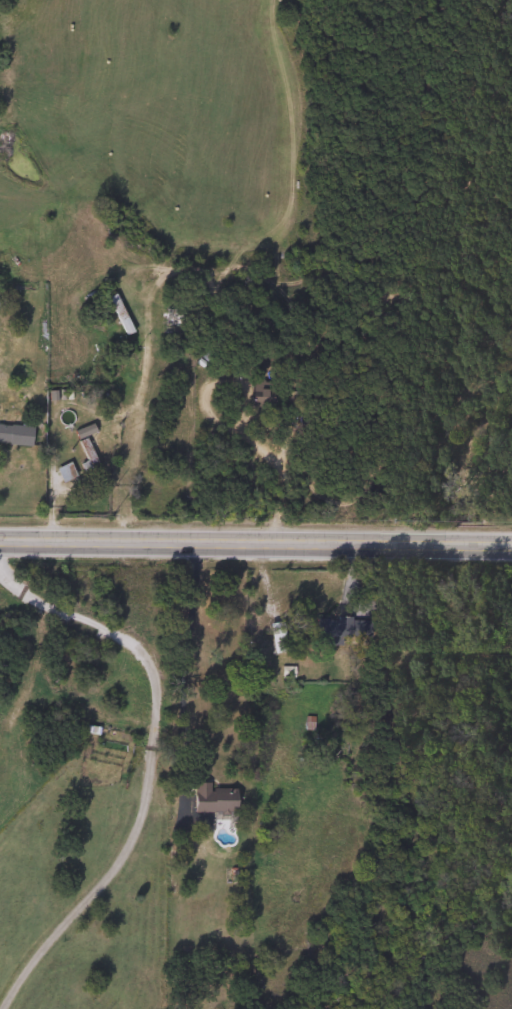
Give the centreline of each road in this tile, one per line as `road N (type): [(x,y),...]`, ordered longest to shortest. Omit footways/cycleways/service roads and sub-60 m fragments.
road 1 (residential): [(511,545),(0,541)]

